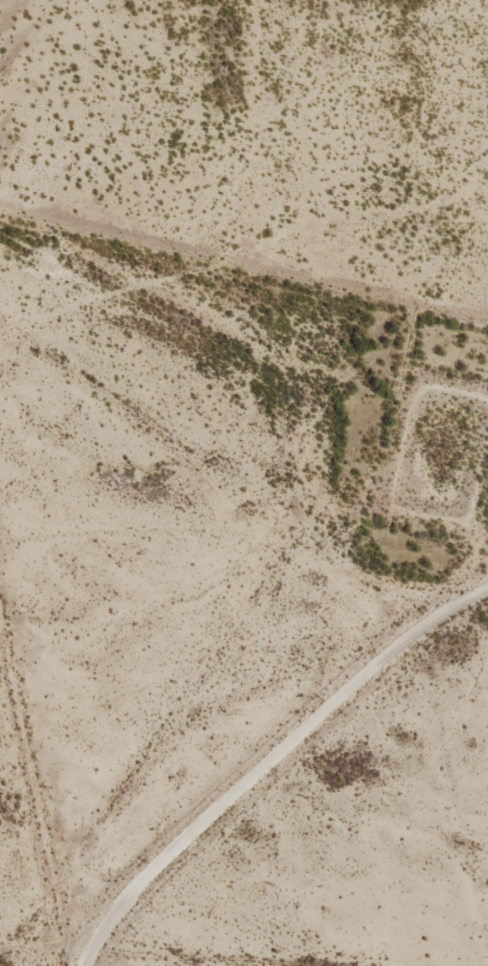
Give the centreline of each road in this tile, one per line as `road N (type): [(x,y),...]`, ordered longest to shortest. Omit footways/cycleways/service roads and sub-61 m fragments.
road 1 (track): [(487,543),(362,610),(258,685),(173,789),(80,965)]
road 2 (track): [(61,965),(0,715)]

